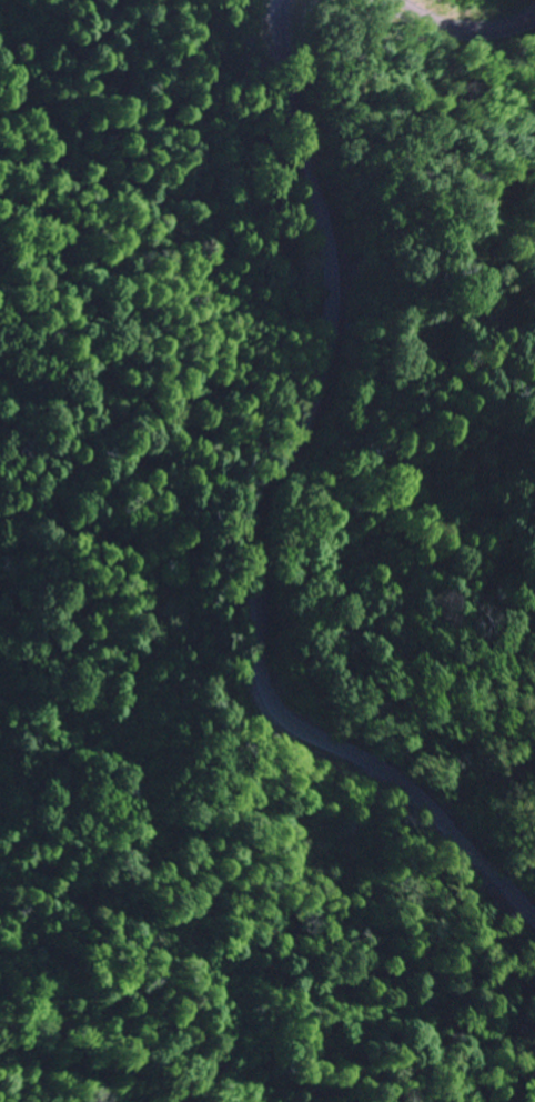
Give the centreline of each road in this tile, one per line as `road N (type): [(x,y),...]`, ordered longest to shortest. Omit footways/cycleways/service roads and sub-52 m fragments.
road 1 (primary): [(534,931),(408,794),(277,720),(253,673),(265,525),(326,417),(341,340),(336,256),(296,41),(308,0)]
road 2 (primary): [(384,0),(444,38),(534,15)]

